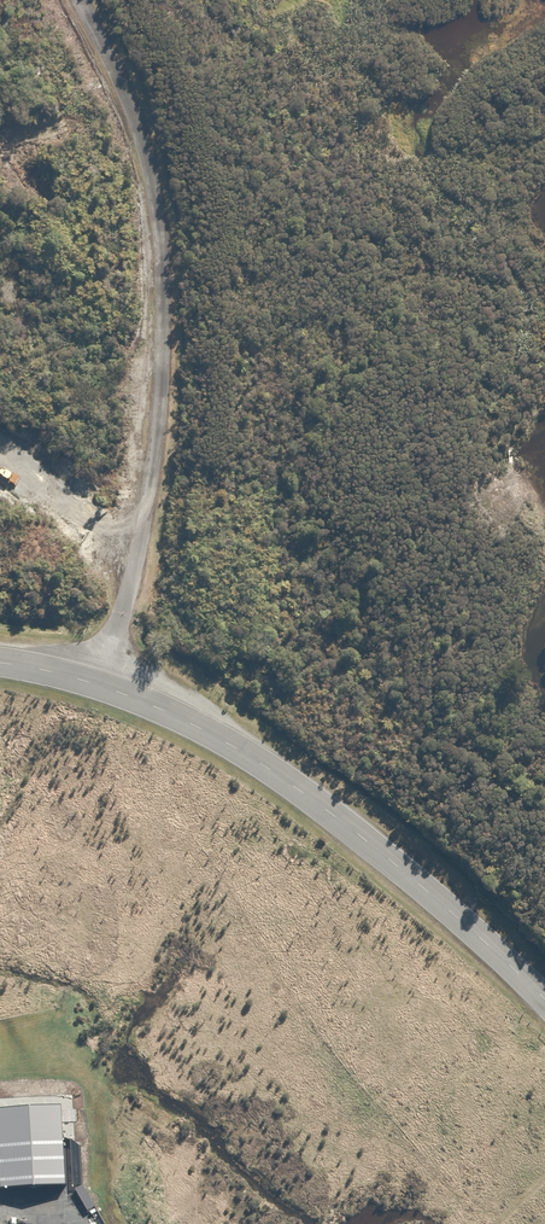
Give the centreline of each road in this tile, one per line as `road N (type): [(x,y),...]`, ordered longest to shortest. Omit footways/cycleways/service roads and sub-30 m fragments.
road 1 (unclassified): [(139,548),(162,307),(142,173),(62,0)]
road 2 (tertiary): [(544,1000),(435,896),(273,769),(102,685)]
road 3 (unclassified): [(139,548),(25,475),(0,447)]
road 4 (unclassified): [(102,685),(139,548)]

